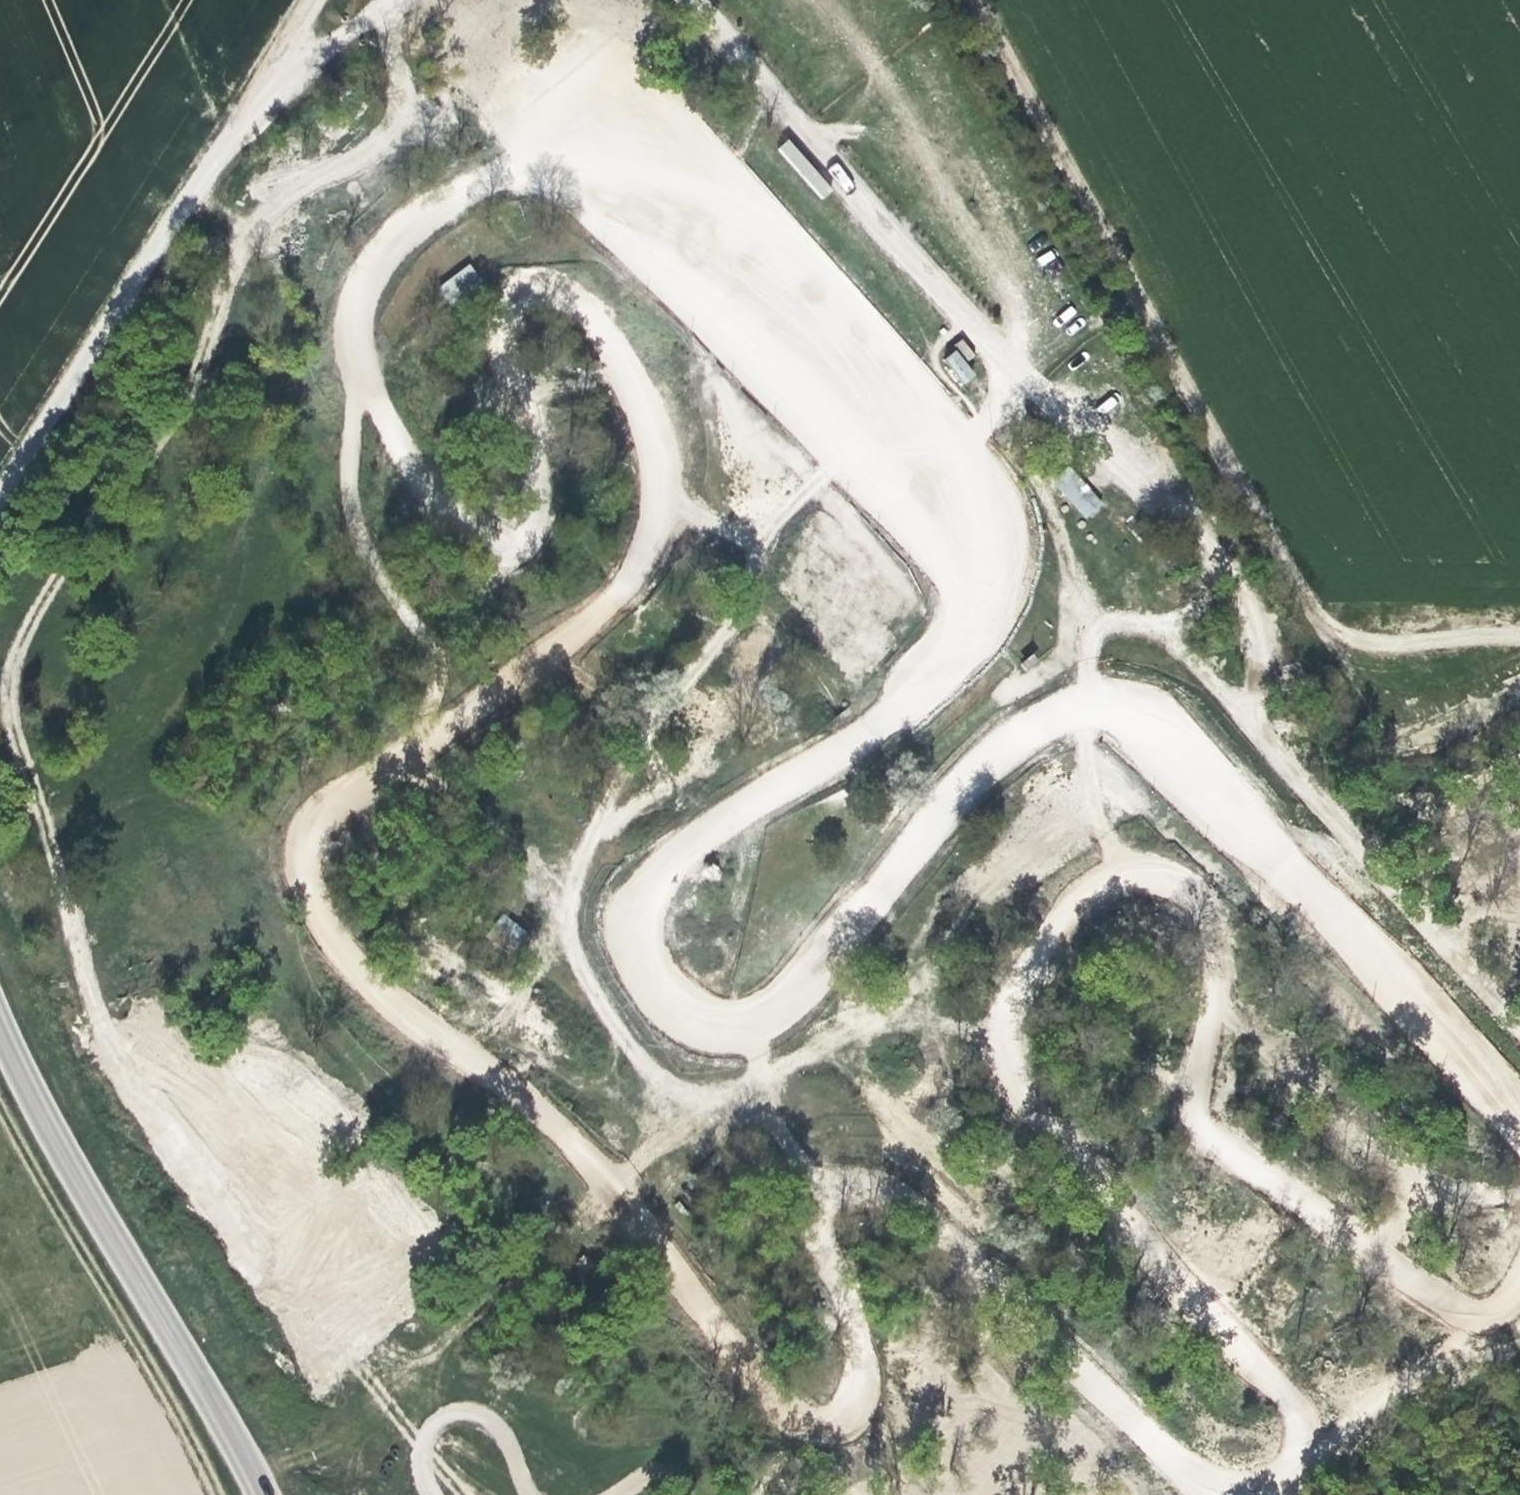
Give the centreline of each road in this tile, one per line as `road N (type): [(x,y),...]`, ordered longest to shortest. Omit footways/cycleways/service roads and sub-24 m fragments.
road 1 (track): [(970,0),(1378,714),(1423,727),(1519,681)]
road 2 (unclassified): [(258,1494),(85,1203),(0,1030)]

